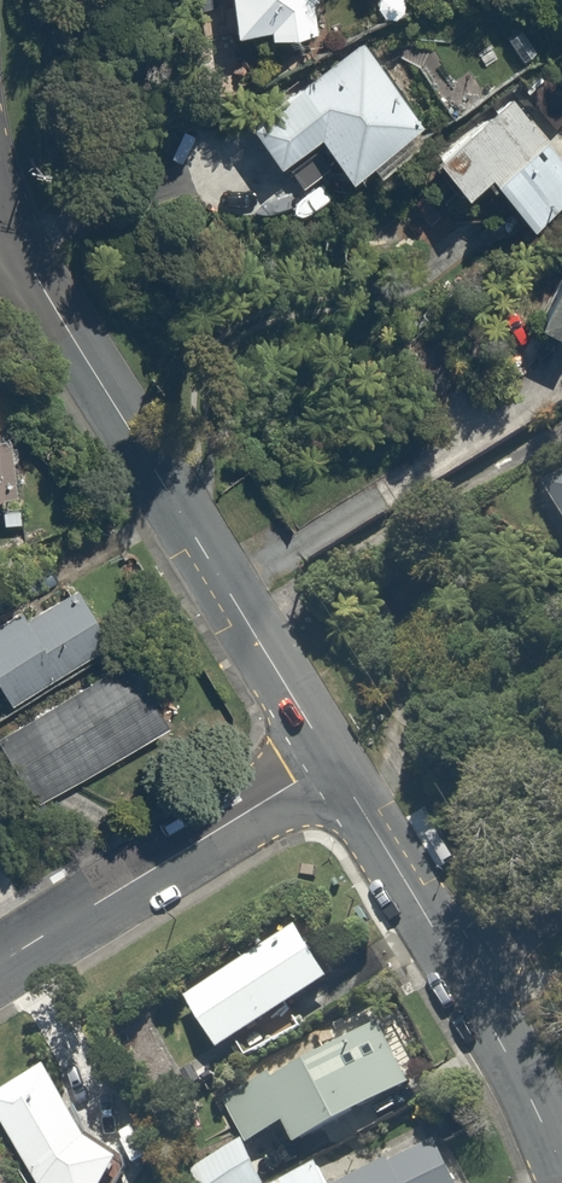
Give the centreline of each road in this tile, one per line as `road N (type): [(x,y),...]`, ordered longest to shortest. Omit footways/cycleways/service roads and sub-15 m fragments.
road 1 (residential): [(335,759),(20,244)]
road 2 (residential): [(335,759),(0,969)]
road 3 (residential): [(469,984),(335,759)]
road 4 (residential): [(561,1166),(469,984)]

